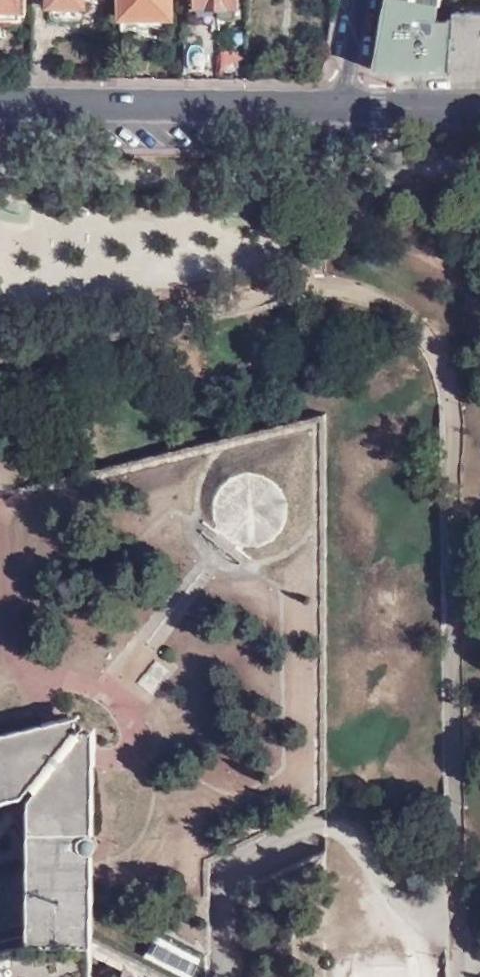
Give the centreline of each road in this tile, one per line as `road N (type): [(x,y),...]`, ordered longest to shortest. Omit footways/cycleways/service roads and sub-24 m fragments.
road 1 (tertiary): [(339,104),(0,101)]
road 2 (tertiary): [(479,108),(339,104)]

